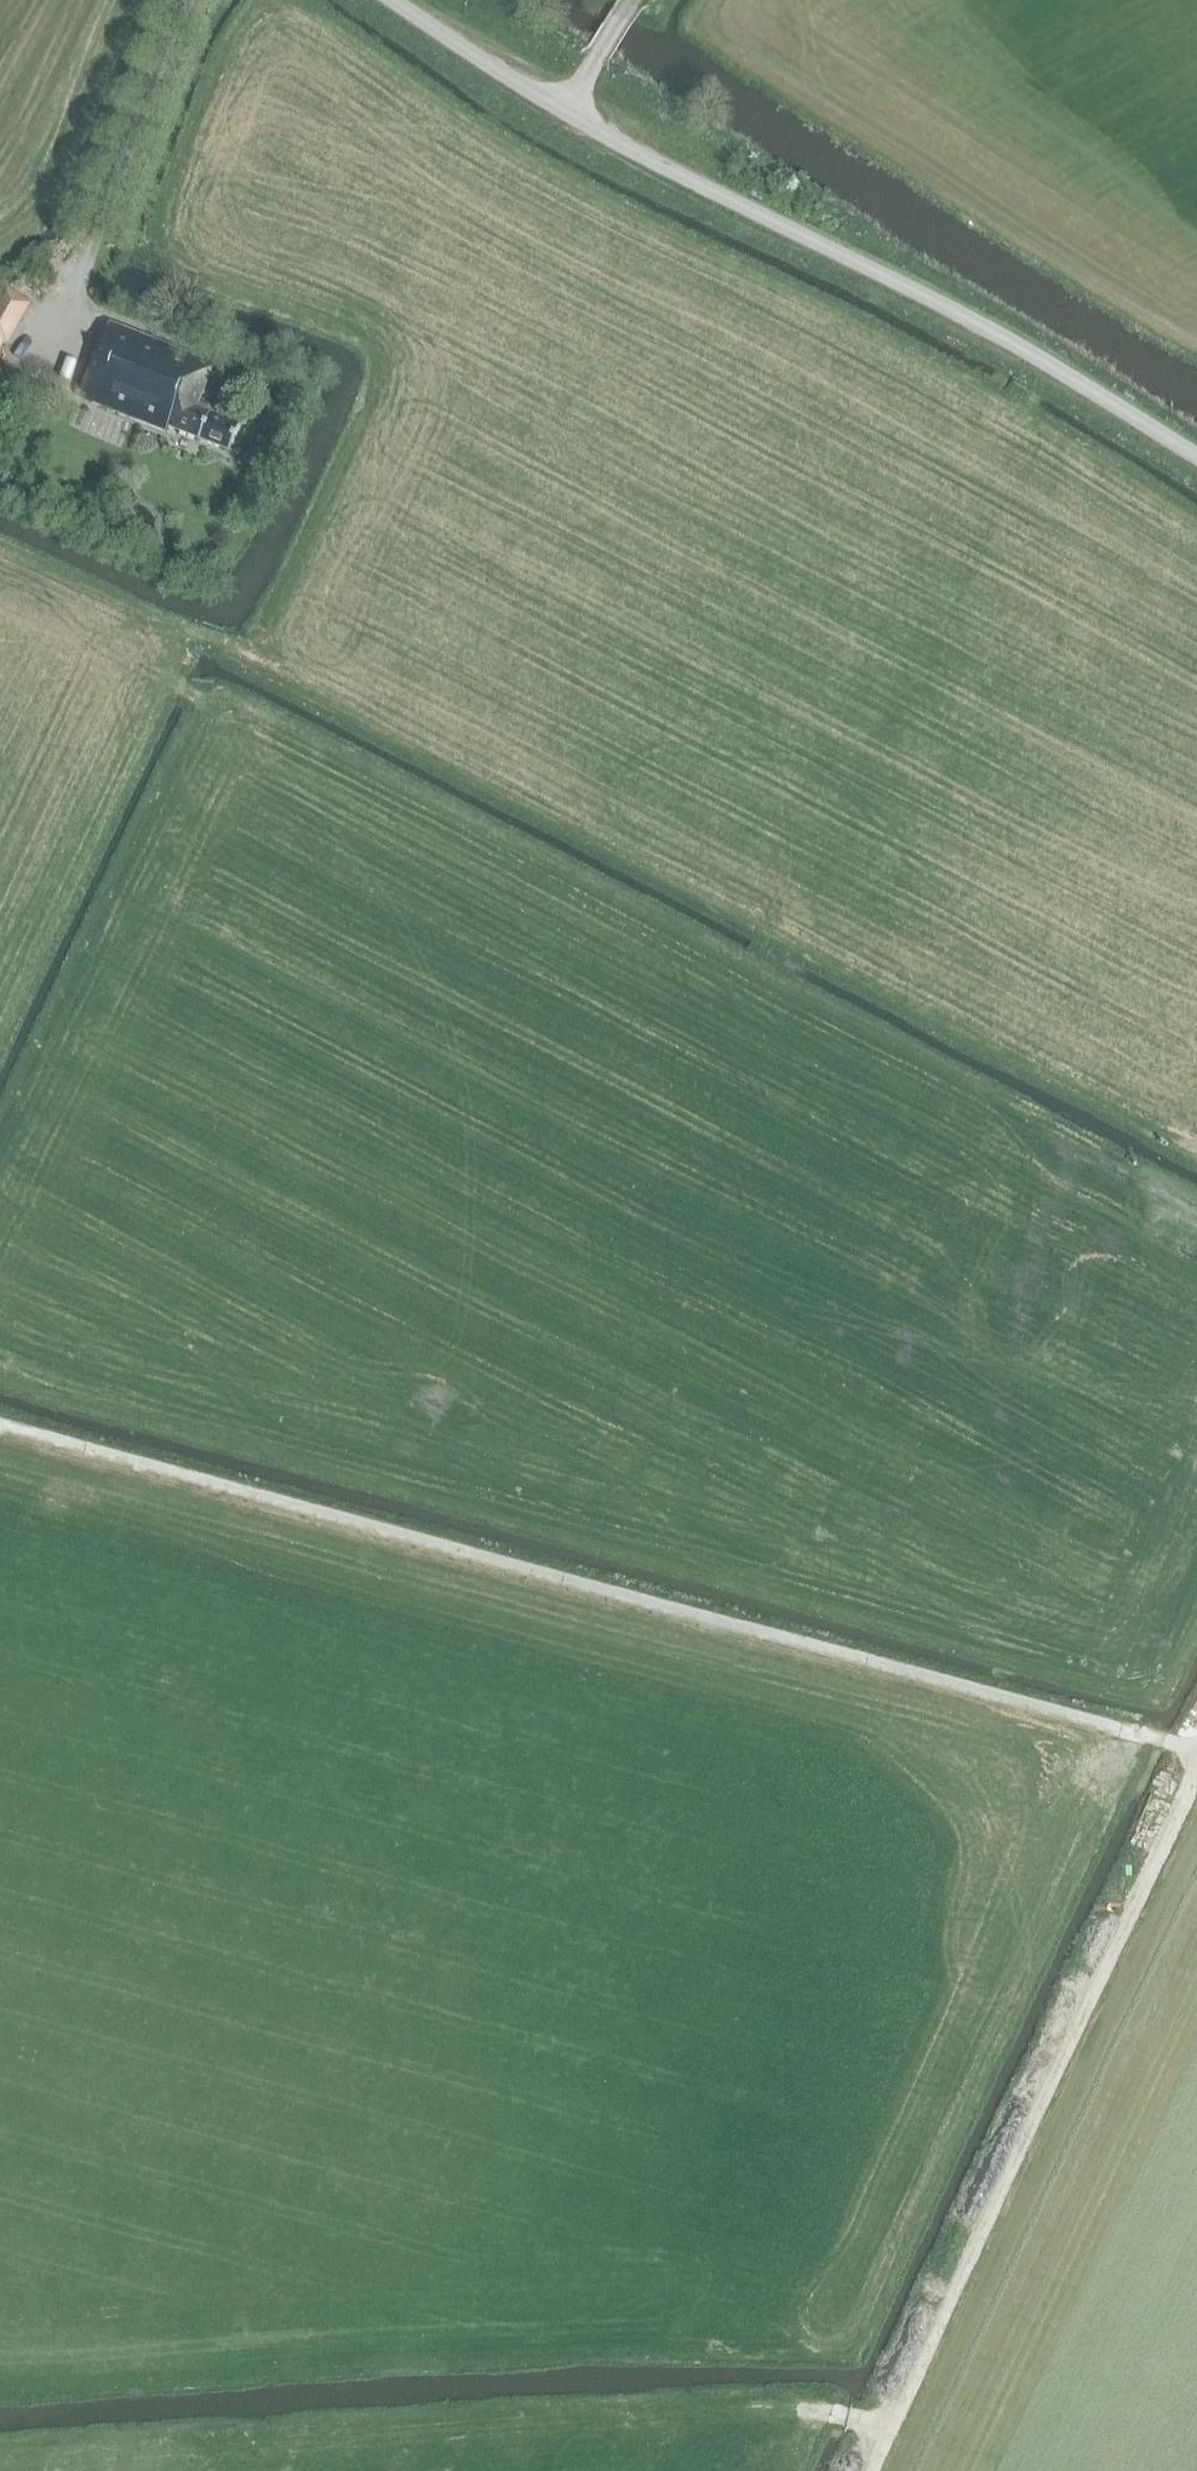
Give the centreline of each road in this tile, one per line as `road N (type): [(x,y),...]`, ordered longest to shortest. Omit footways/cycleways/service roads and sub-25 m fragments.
road 1 (unclassified): [(1196,457),(968,319),(615,142),(389,0)]

